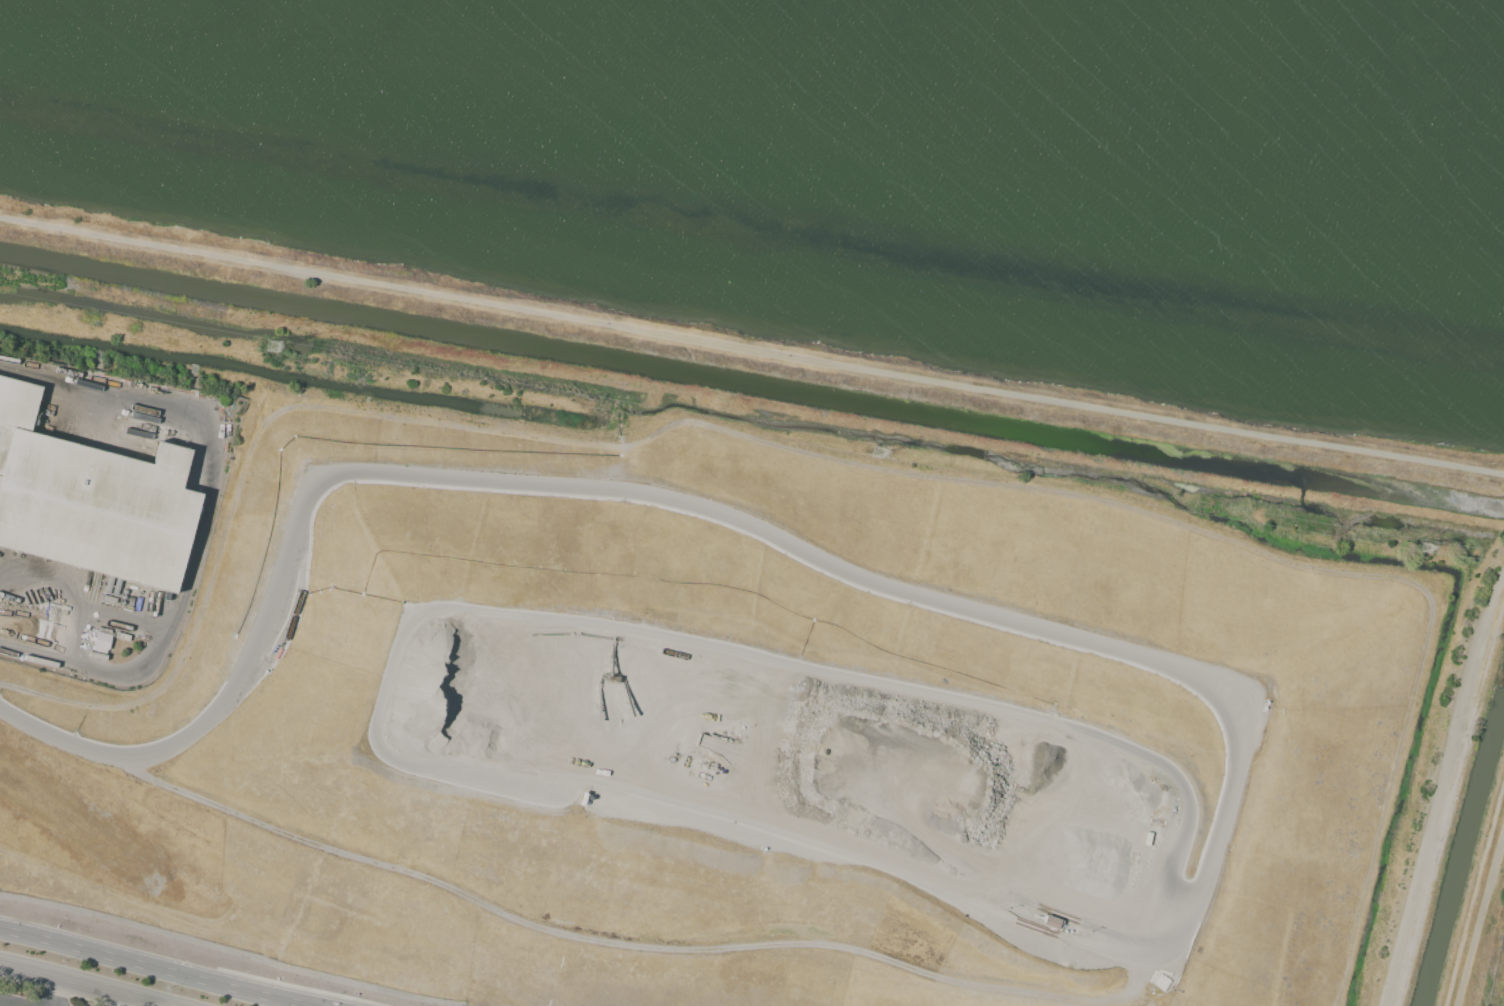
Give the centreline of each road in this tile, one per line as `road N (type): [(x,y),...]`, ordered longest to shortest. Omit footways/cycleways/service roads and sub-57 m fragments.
road 1 (residential): [(1390,1005),(1503,576)]
road 2 (primary): [(328,1005),(0,927)]
road 3 (primary): [(0,967),(153,1005)]

